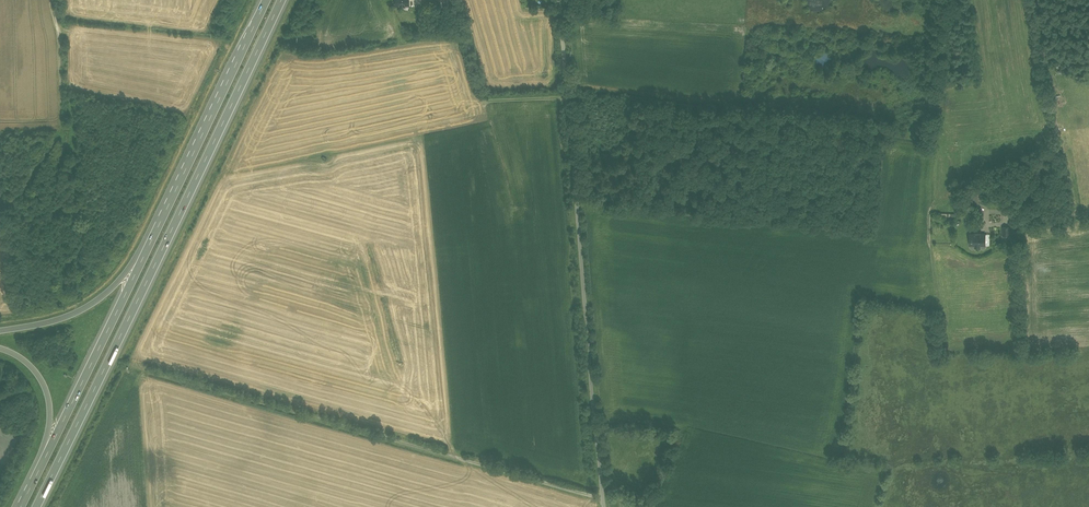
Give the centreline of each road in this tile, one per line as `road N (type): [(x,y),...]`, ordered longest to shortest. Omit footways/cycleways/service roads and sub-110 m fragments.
road 1 (motorway): [(36,506),(280,0)]
road 2 (unclassified): [(604,506),(559,0)]
road 3 (track): [(603,498),(136,367)]
road 4 (motorway): [(164,213),(28,493)]
road 5 (motorway): [(266,0),(164,213)]
road 6 (motorway): [(164,213),(130,267),(90,306),(0,331)]
road 7 (motorway): [(0,349),(31,367),(48,401),(28,493)]

